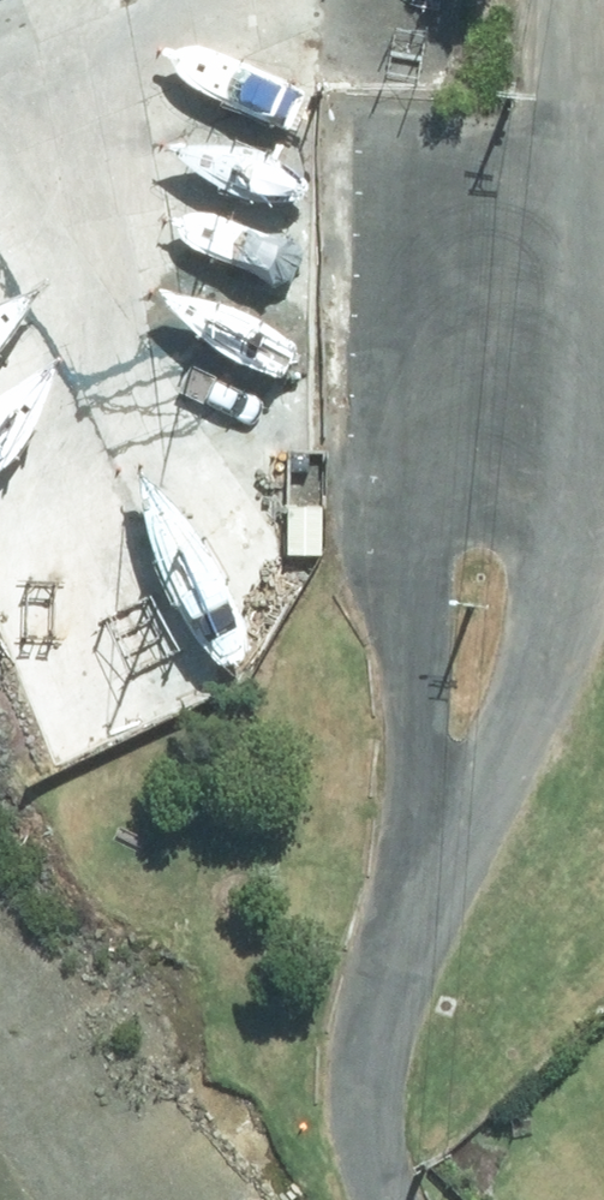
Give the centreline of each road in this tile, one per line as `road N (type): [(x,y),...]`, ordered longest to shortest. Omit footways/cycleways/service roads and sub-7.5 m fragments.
road 1 (unclassified): [(514,398),(545,535),(507,725),(433,815)]
road 2 (unclassified): [(433,815),(412,686),(434,535),(514,398)]
road 3 (unclassified): [(564,0),(545,242),(514,398)]
road 4 (unclassified): [(433,815),(394,1009),(359,1107),(387,1199)]

